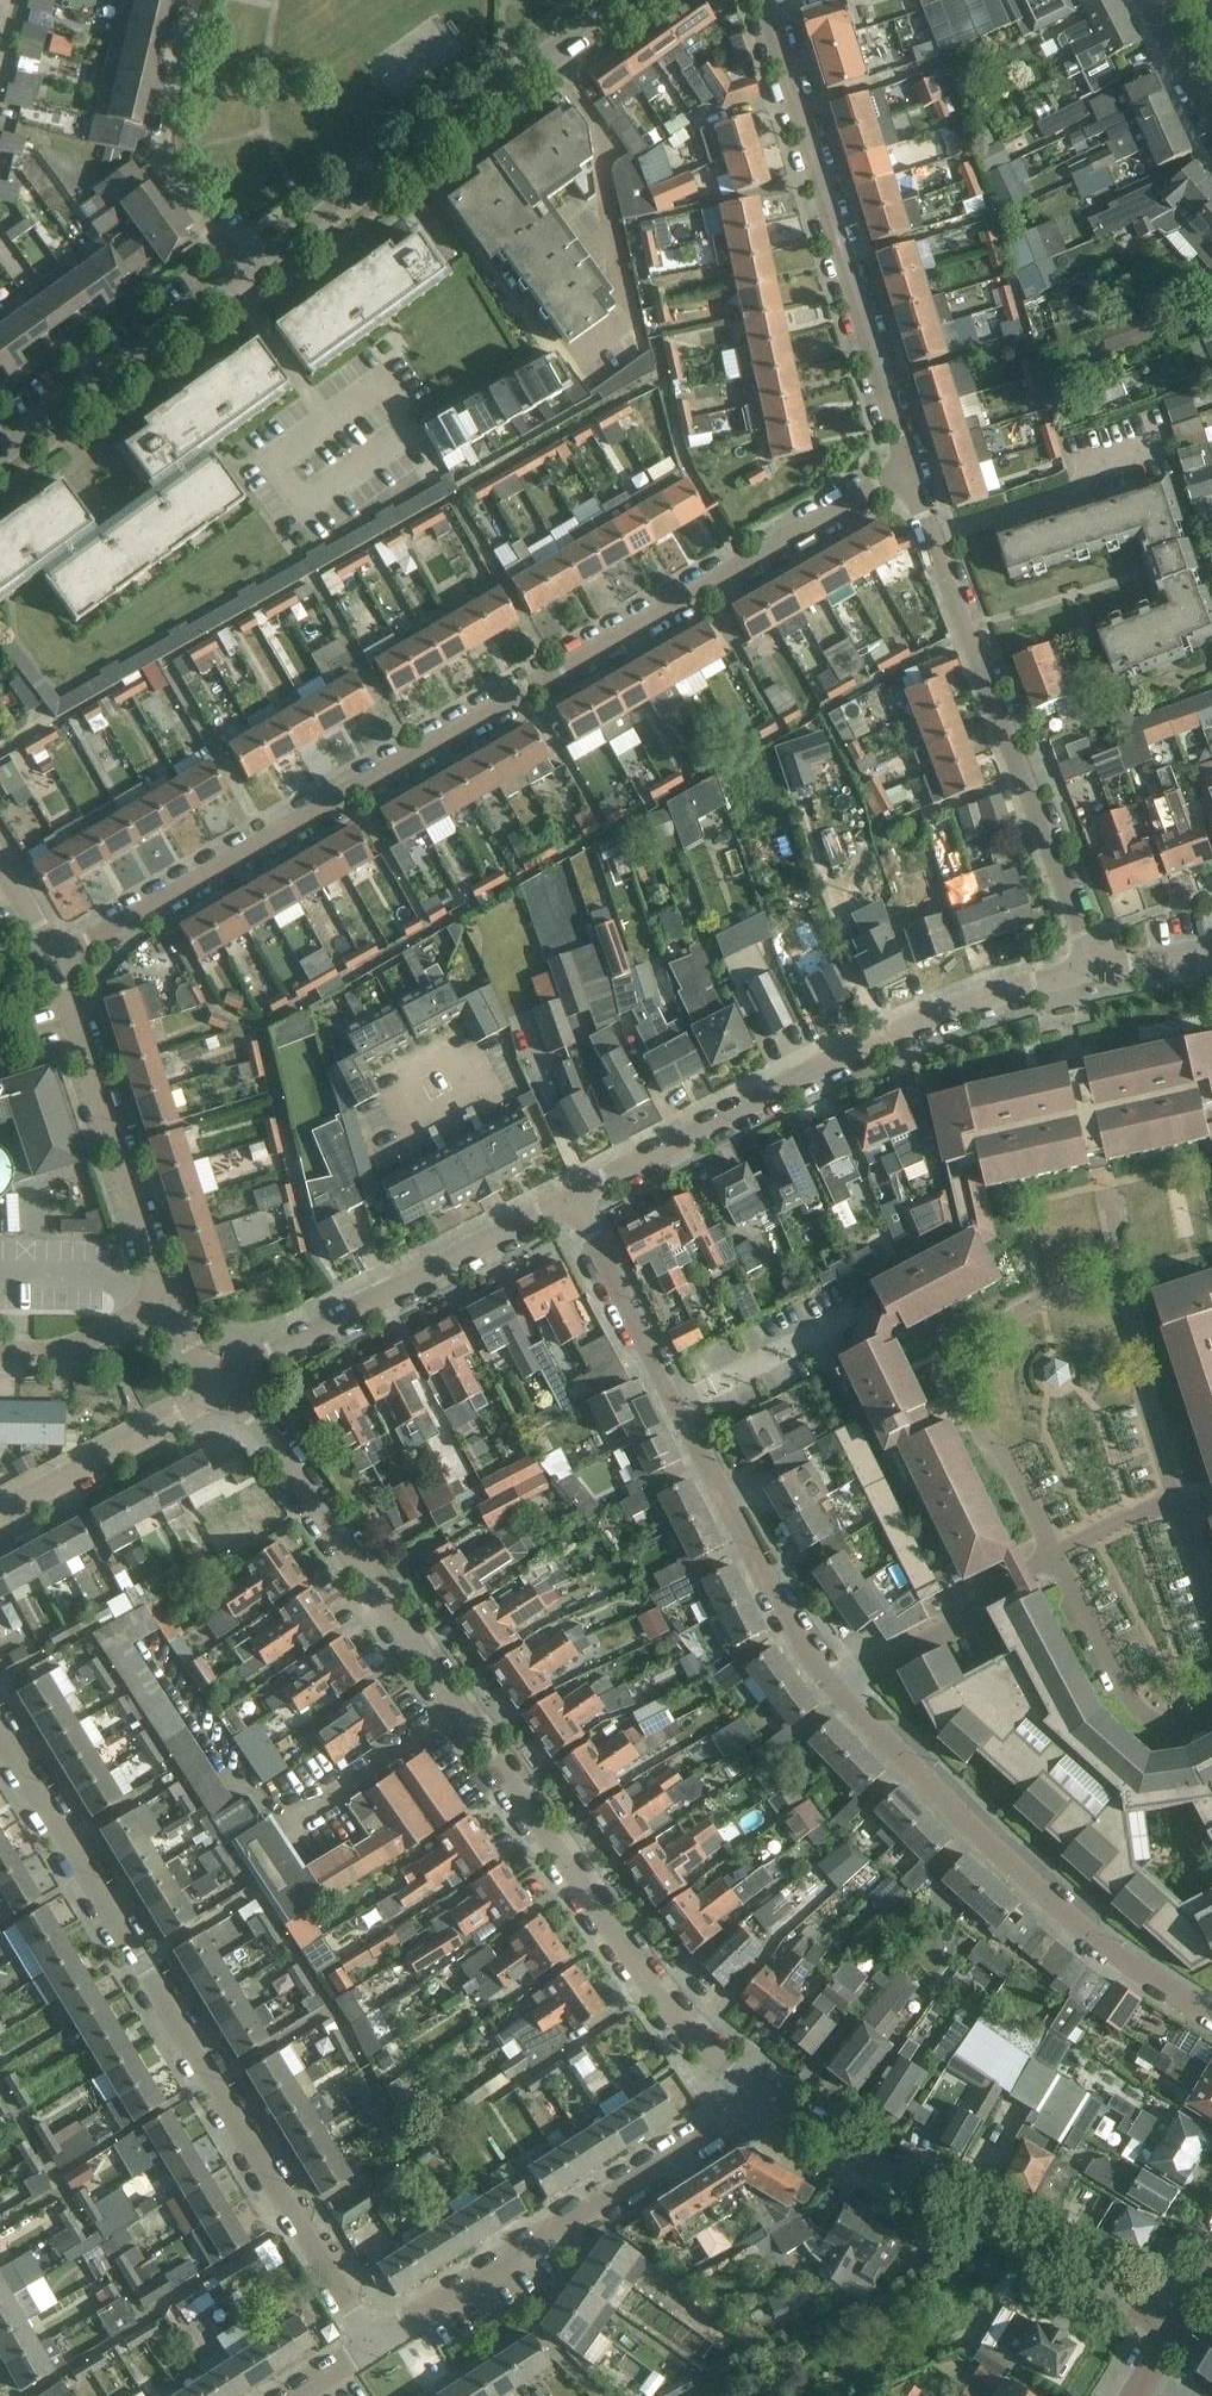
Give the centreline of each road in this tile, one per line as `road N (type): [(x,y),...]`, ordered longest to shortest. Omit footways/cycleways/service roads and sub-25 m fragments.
road 1 (residential): [(57,959),(906,470)]
road 2 (residential): [(759,2100),(655,1992),(226,1388)]
road 3 (residential): [(371,2344),(0,1735)]
road 4 (unclassified): [(573,1196),(822,1065),(982,996),(1090,967)]
road 5 (residential): [(835,1689),(775,1600),(573,1196)]
road 6 (residential): [(1090,967),(906,470)]
road 7 (residential): [(1211,2015),(1070,1921),(835,1689)]
road 8 (residential): [(906,470),(770,0)]
road 9 (residential): [(1175,2327),(759,2100)]
road 10 (residential): [(245,266),(625,0)]
road 11 (residential): [(371,2344),(555,2227),(589,2215),(759,2100)]
road 12 (residential): [(1054,1554),(1000,1449),(979,1434),(946,1356),(955,1344),(1041,1301),(1121,1273)]
road 13 (residential): [(167,1297),(57,959)]
road 14 (unclassified): [(226,1388),(508,1230)]
road 15 (residential): [(0,445),(245,266)]
road 16 (residential): [(245,266),(165,150),(166,113),(198,0)]
road 17 (residential): [(1211,1718),(1194,1728),(1140,1718),(1054,1554)]
road 18 (residential): [(1054,1554),(978,1597),(938,1634),(835,1689)]
road 19 (unclassified): [(0,1511),(226,1388)]
road 20 (residential): [(1121,1273),(1148,1366),(1144,1399),(1177,1501)]
road 21 (residential): [(0,1352),(65,1349),(167,1297)]
road 22 (residential): [(508,1230),(443,1108)]
road 23 (residential): [(1177,1501),(1054,1554)]
road 24 (unclassified): [(1211,110),(1154,1)]
road 25 (unclassified): [(1090,967),(1211,947)]
road 26 (residential): [(443,1108),(466,1095),(443,1052),(403,1074)]

